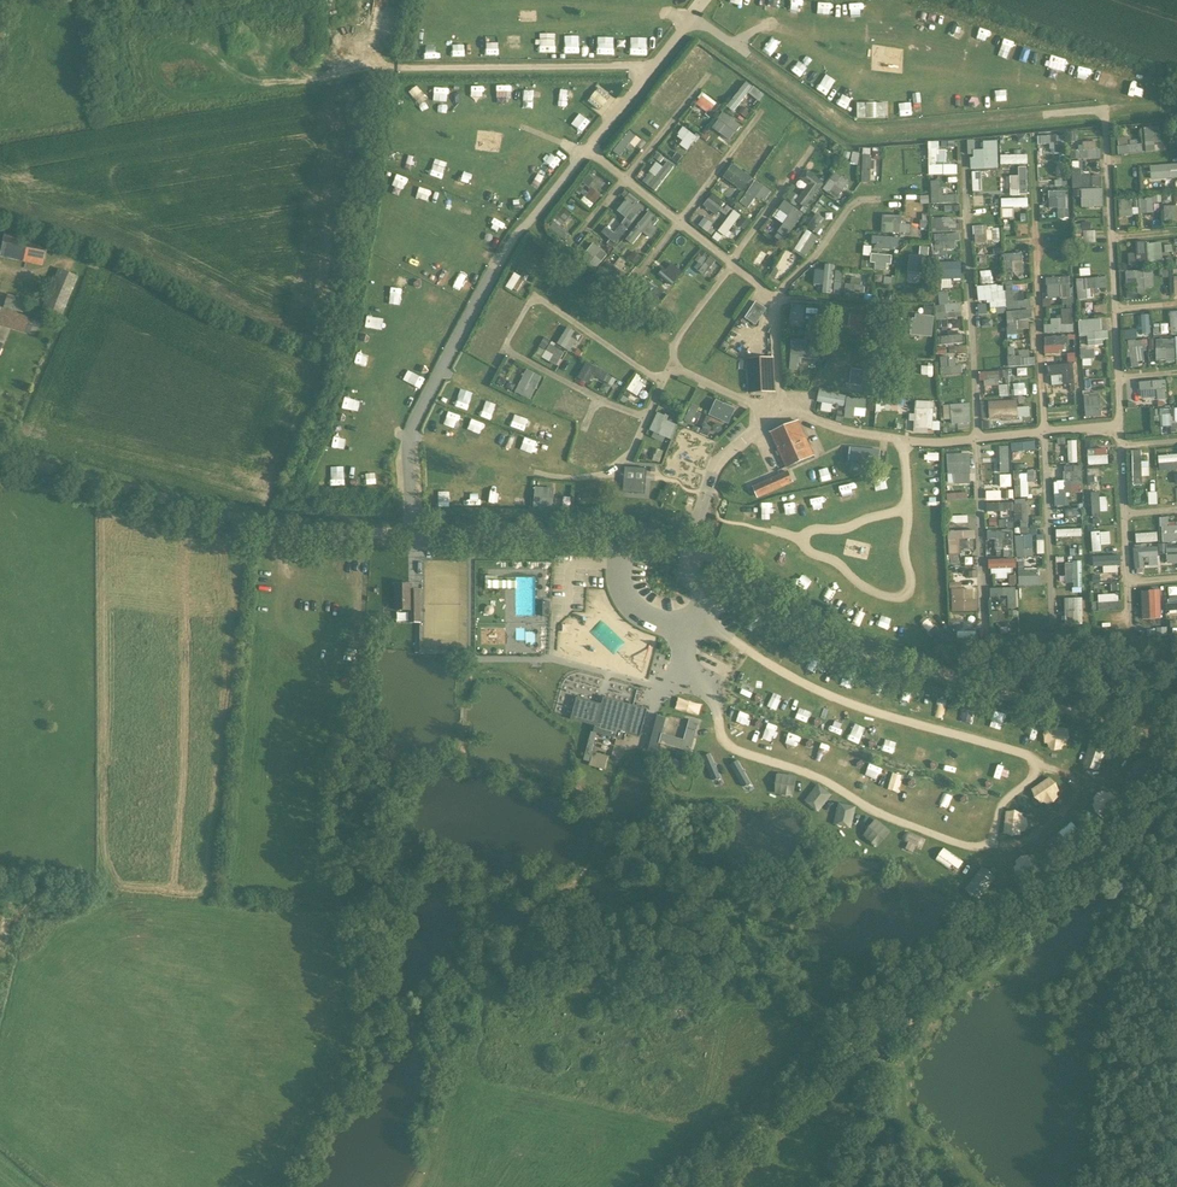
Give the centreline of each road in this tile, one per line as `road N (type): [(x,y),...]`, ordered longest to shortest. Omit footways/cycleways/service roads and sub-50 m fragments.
road 1 (unclassified): [(1176,739),(857,651),(689,542),(665,535),(299,529),(0,453)]
road 2 (track): [(688,1186),(1176,781)]

